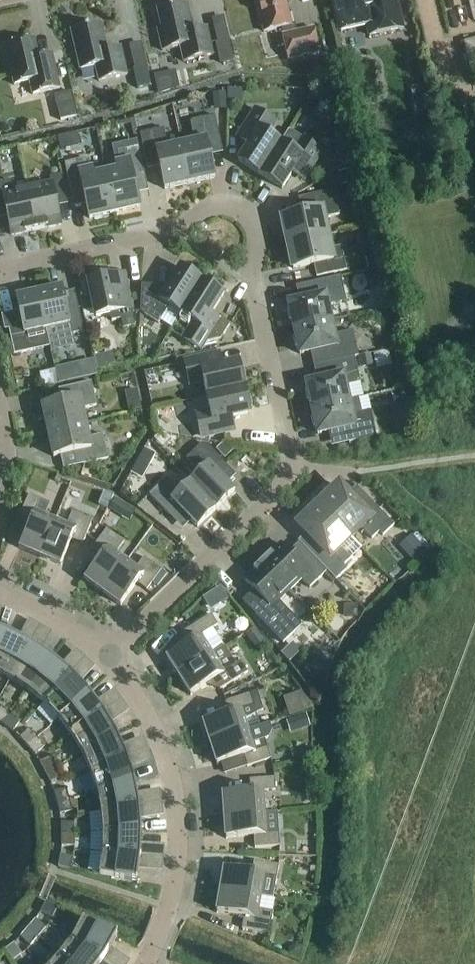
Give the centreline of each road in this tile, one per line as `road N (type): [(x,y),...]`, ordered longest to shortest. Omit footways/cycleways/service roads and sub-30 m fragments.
road 1 (residential): [(293,467),(254,287),(259,237),(248,214),(219,207),(165,234),(0,272)]
road 2 (residential): [(145,963),(173,891),(176,802),(153,727),(108,658)]
road 3 (residential): [(108,658),(253,519),(293,467)]
road 4 (residential): [(108,658),(0,593)]

